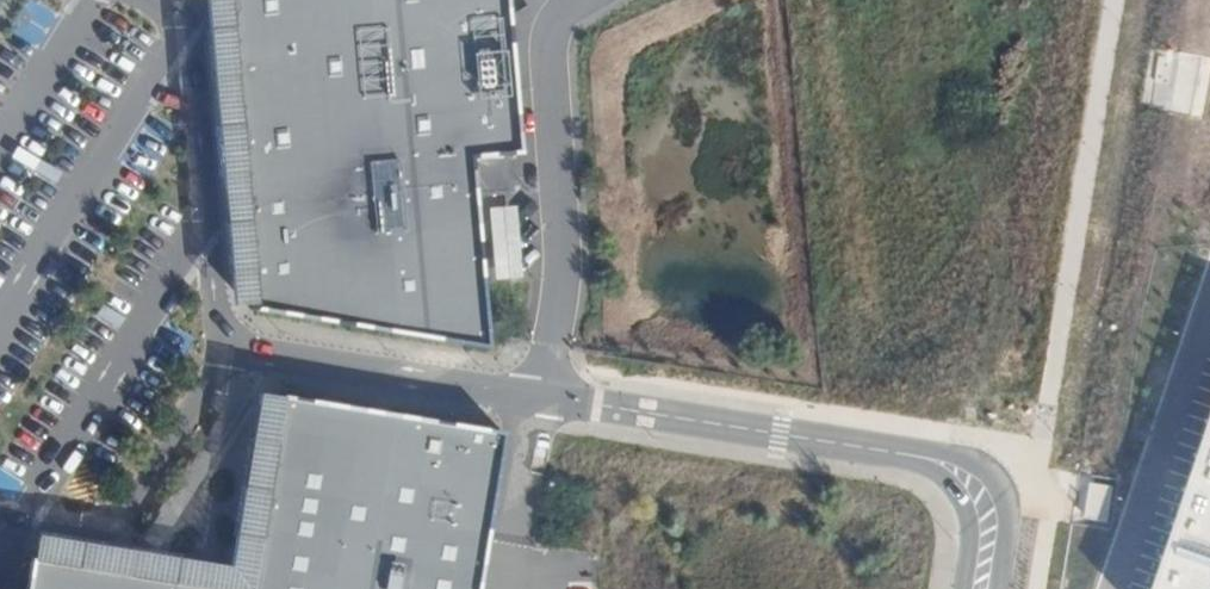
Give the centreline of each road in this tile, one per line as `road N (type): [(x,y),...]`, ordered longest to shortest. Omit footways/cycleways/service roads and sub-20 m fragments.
road 1 (unclassified): [(932,456),(217,347)]
road 2 (unclassified): [(217,347),(184,39),(181,24),(149,0)]
road 3 (unclassified): [(0,515),(113,526),(208,379),(217,347)]
road 4 (unclassified): [(998,588),(1009,519),(1003,490),(979,468),(932,456)]
road 5 (unclassified): [(932,456),(970,497),(962,588)]

